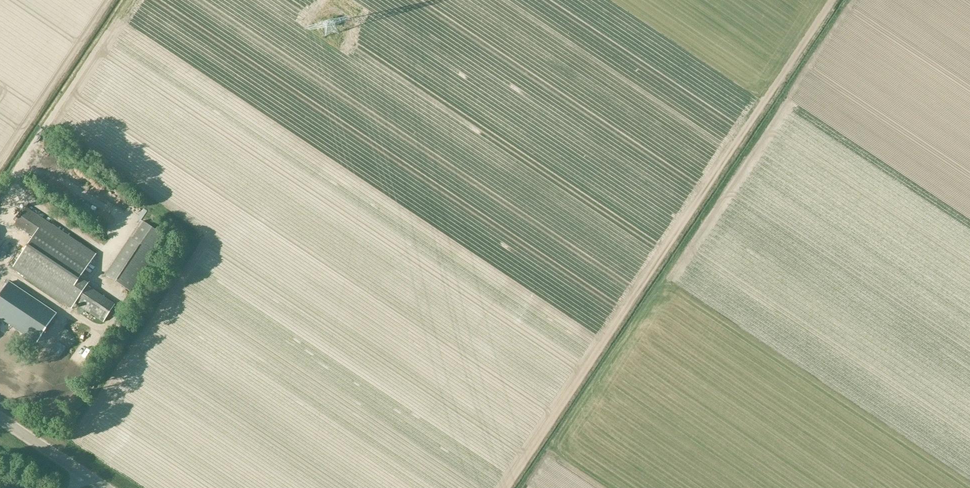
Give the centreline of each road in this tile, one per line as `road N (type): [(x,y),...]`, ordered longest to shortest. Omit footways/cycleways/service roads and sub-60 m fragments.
road 1 (secondary): [(104,487),(0,418)]

